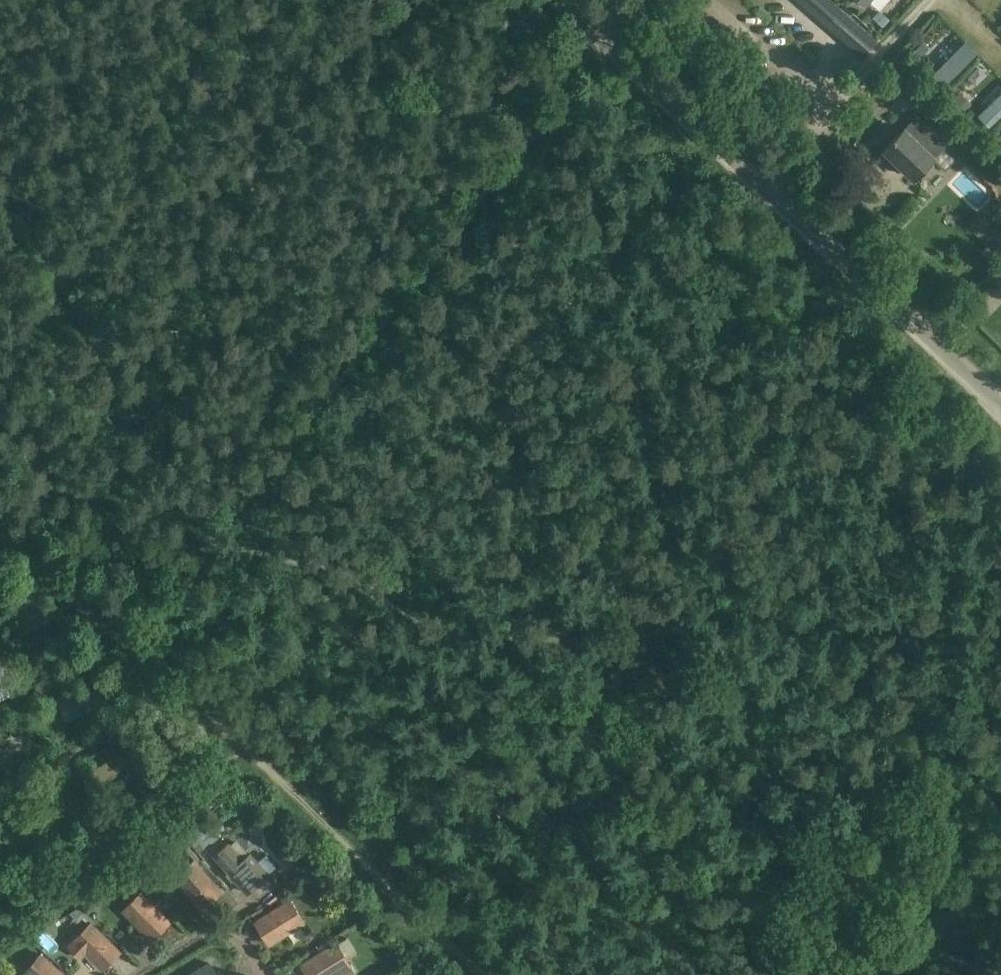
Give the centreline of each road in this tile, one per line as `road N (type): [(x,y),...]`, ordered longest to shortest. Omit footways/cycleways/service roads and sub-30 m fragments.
road 1 (unclassified): [(1000,405),(561,0)]

